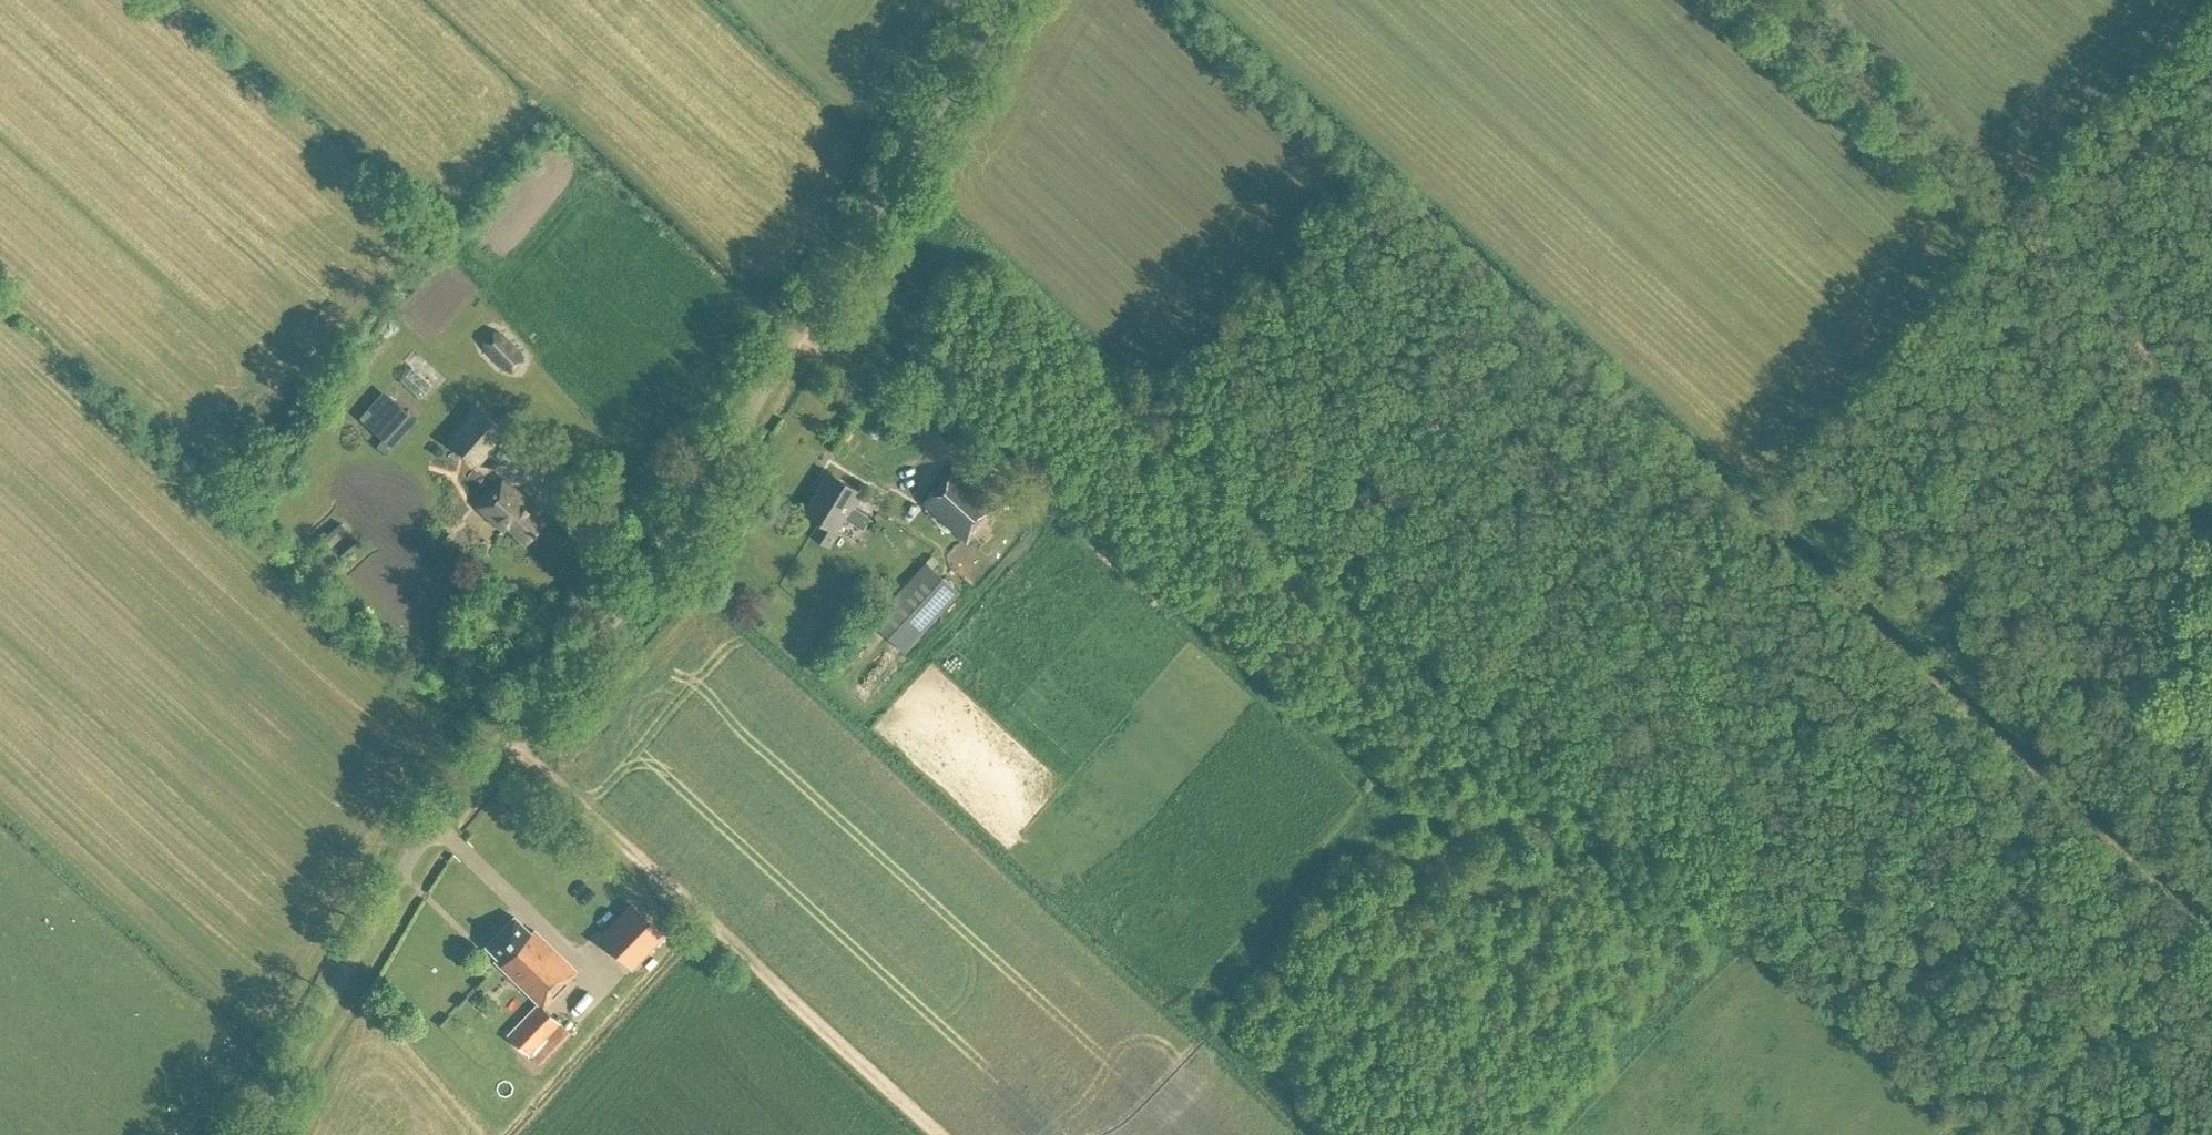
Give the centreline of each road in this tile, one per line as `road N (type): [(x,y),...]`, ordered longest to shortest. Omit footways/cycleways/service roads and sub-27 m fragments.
road 1 (unclassified): [(258,1134),(463,785),(551,695),(652,567),(1004,0)]
road 2 (track): [(2211,408),(1756,0)]

